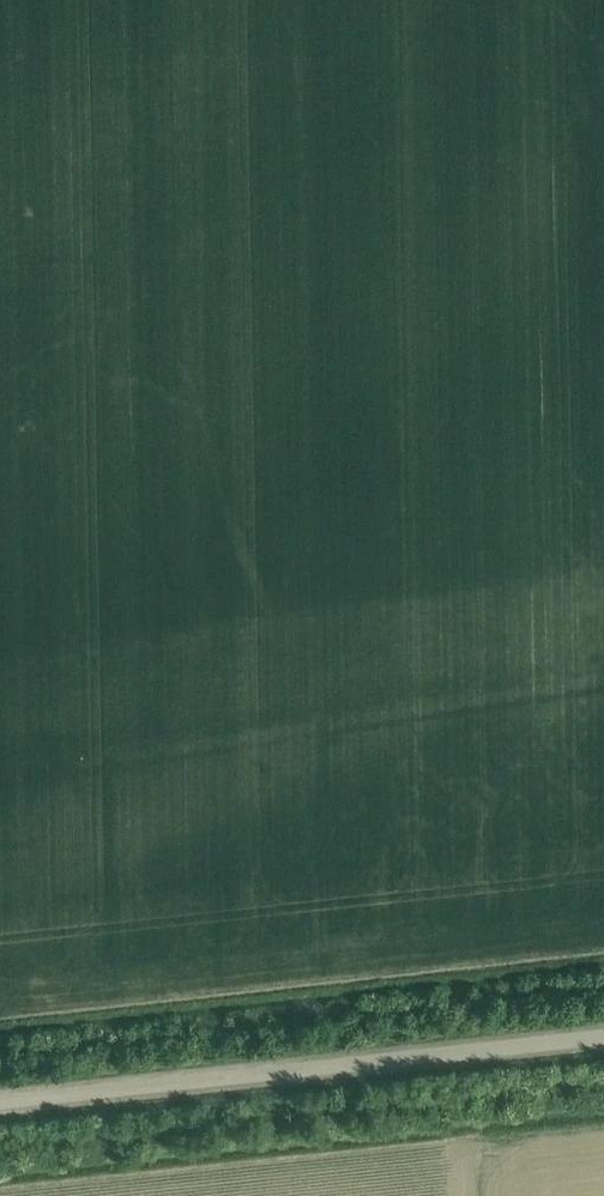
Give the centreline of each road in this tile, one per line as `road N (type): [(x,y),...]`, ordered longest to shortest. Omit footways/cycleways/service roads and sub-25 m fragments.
road 1 (unclassified): [(603,1039),(0,1103)]

